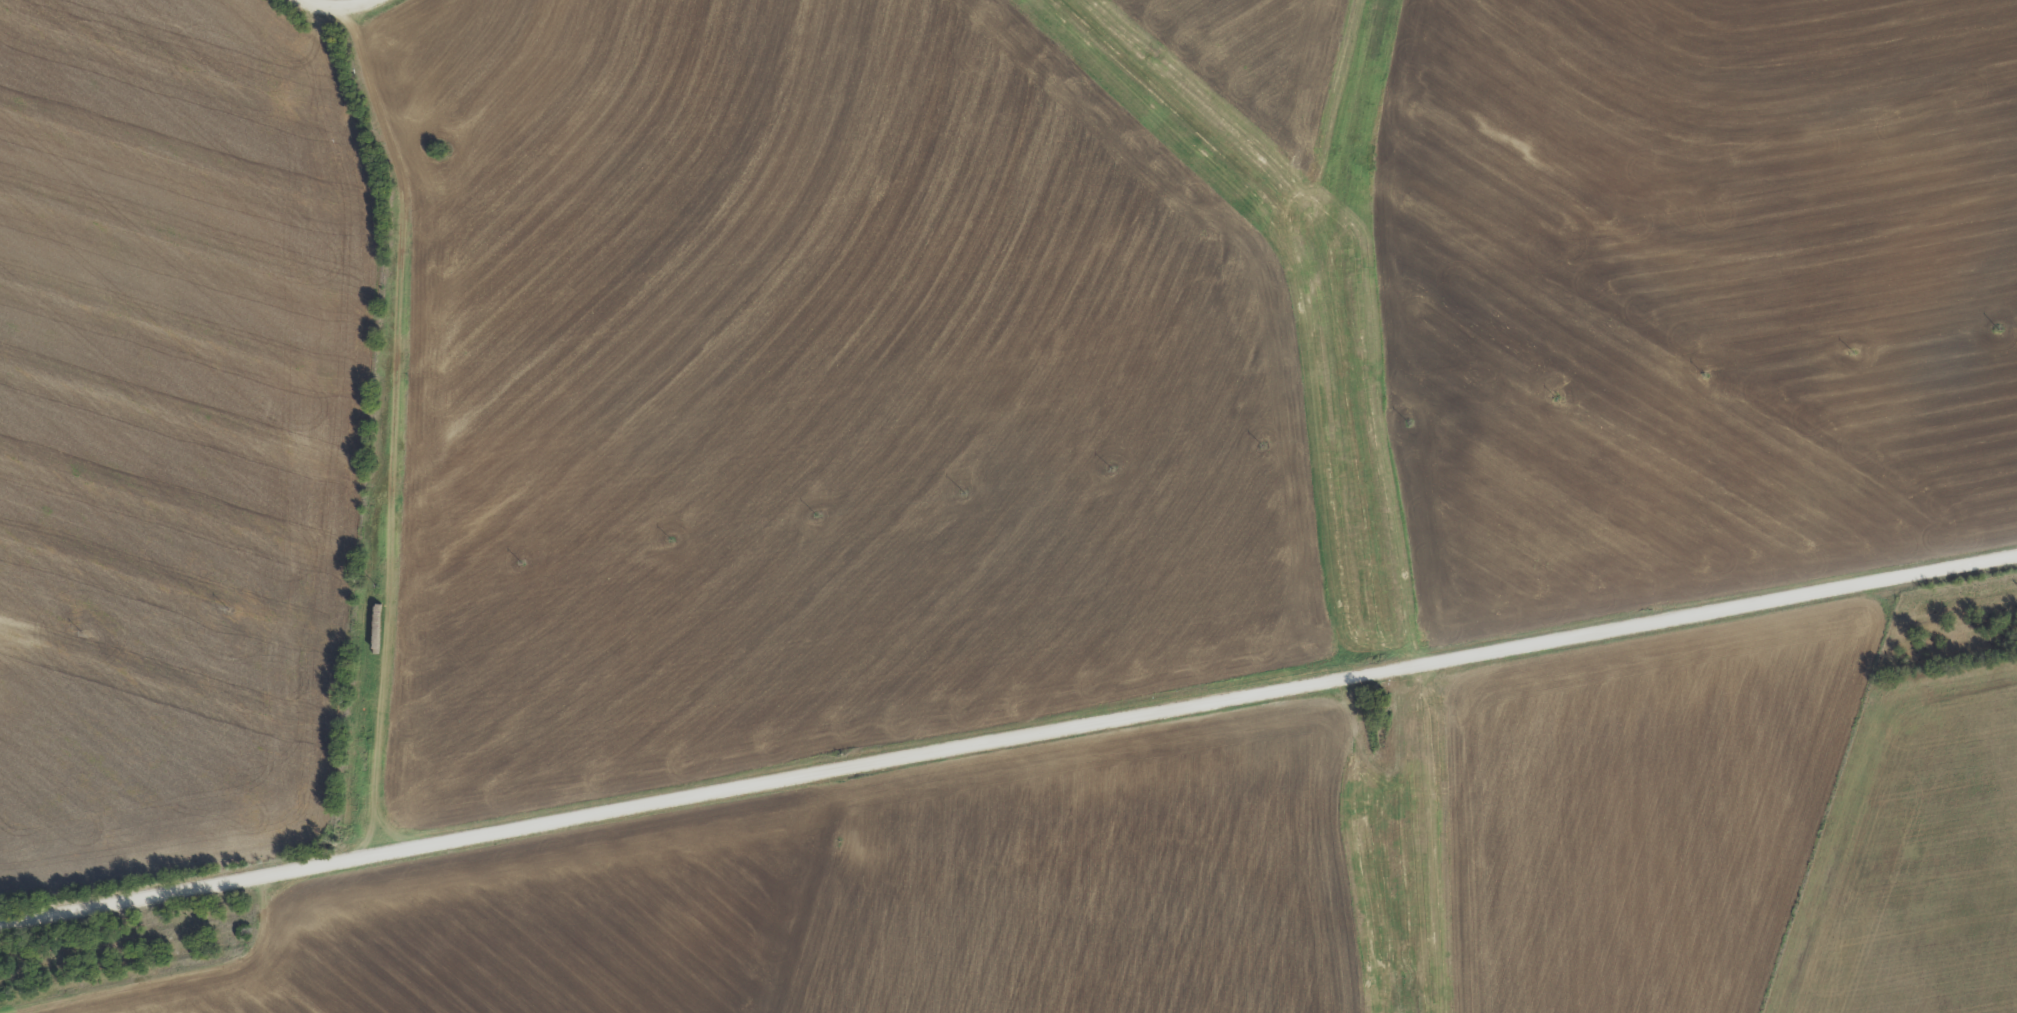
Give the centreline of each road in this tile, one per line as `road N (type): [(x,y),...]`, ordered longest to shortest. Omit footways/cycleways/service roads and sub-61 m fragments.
road 1 (residential): [(0,899),(673,781),(2016,566)]

